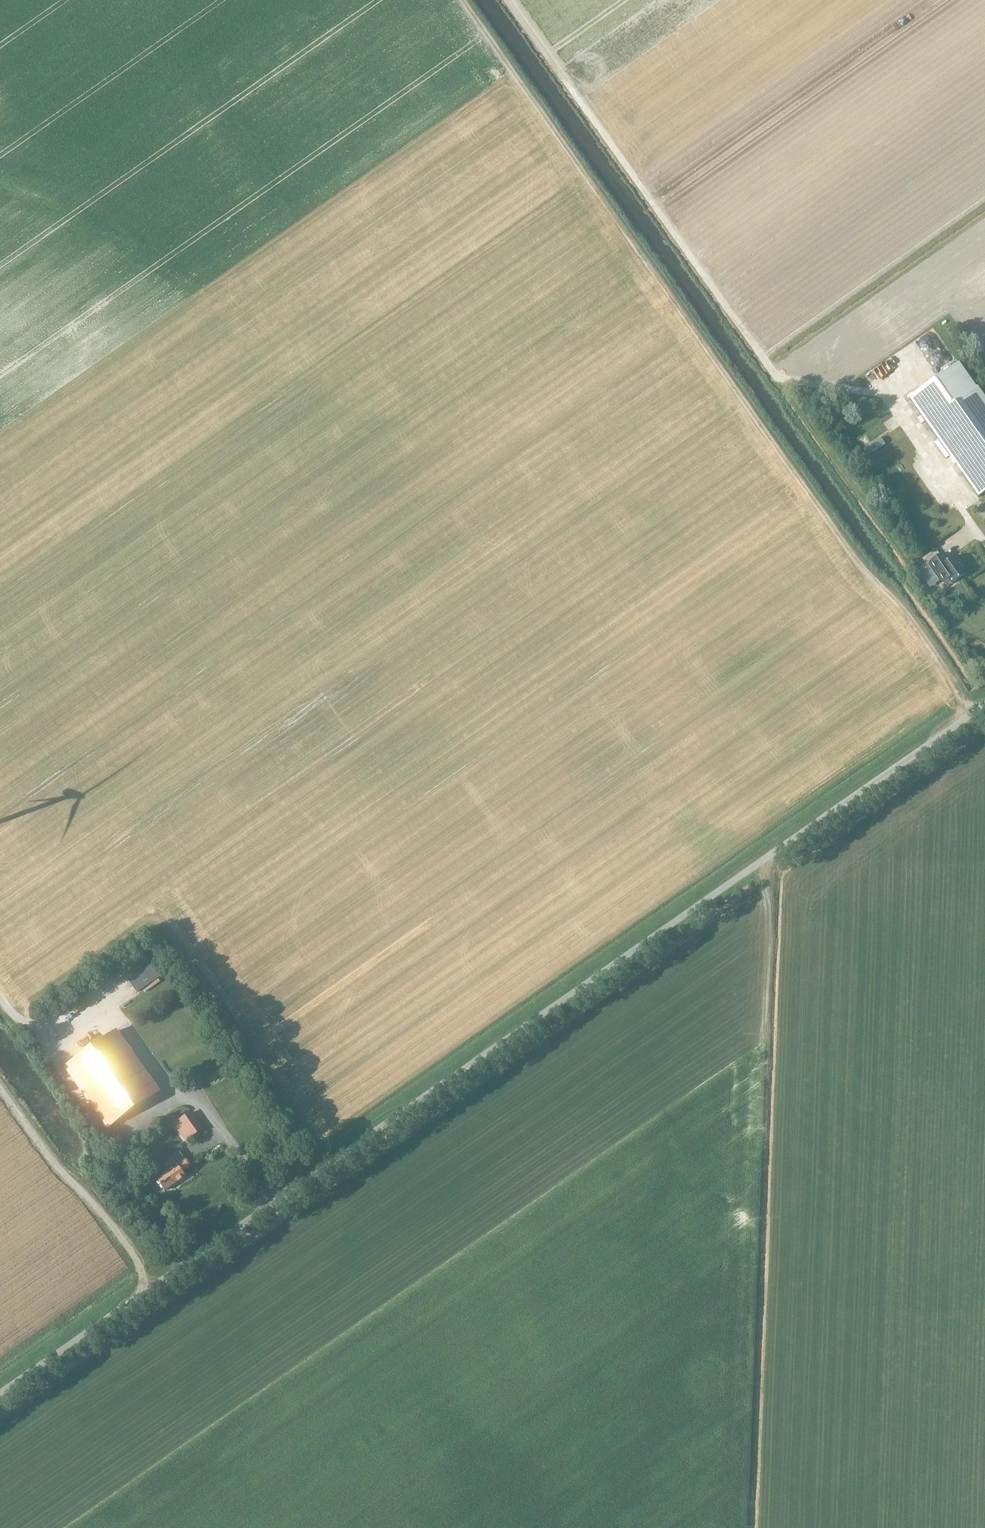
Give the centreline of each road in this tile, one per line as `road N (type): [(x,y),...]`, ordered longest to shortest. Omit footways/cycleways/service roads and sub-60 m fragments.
road 1 (unclassified): [(0,1394),(984,706)]

